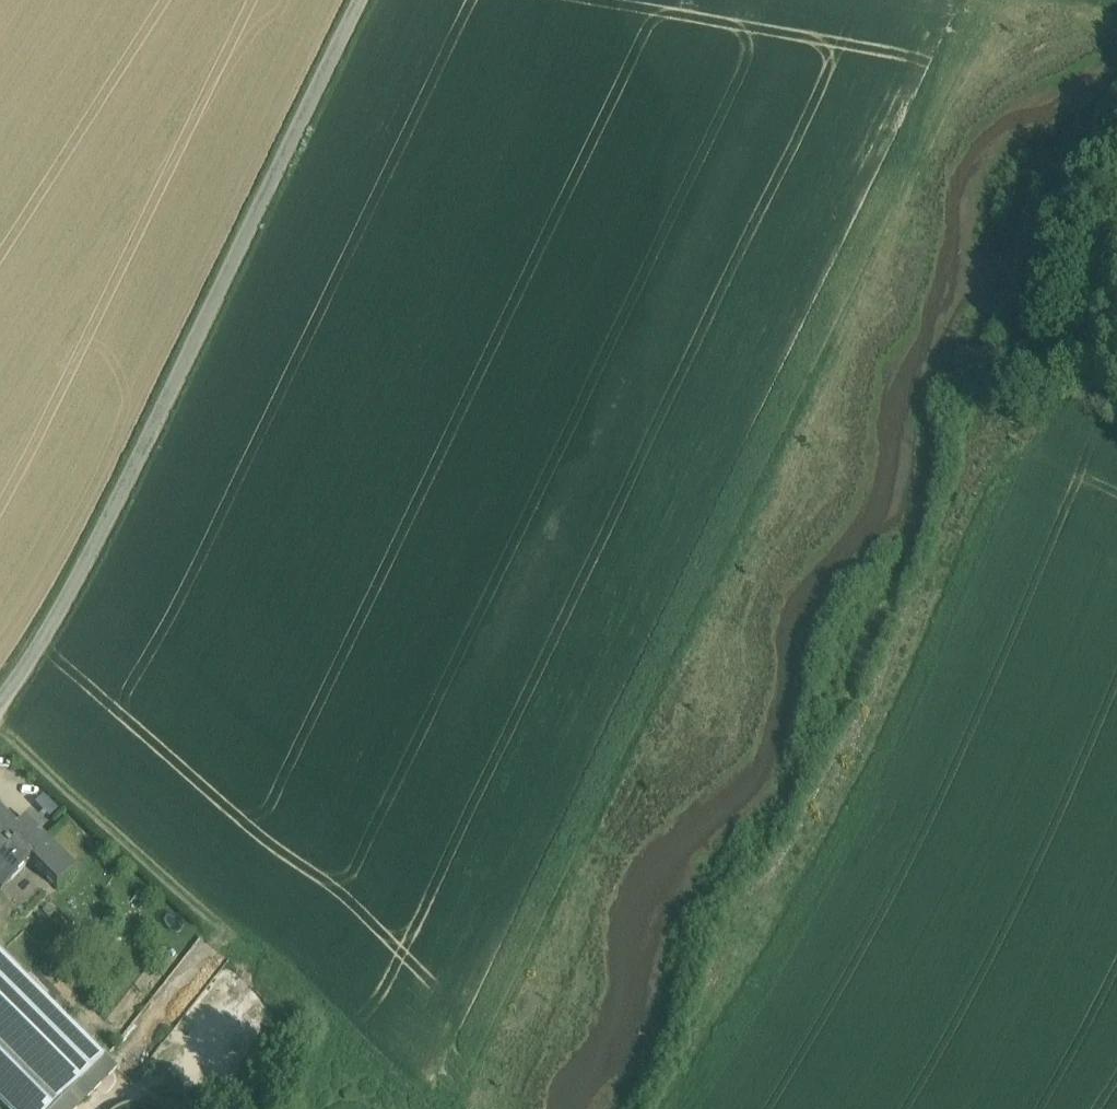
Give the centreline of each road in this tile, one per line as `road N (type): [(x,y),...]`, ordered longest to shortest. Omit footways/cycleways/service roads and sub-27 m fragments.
road 1 (unclassified): [(363,0),(59,612),(0,706)]

